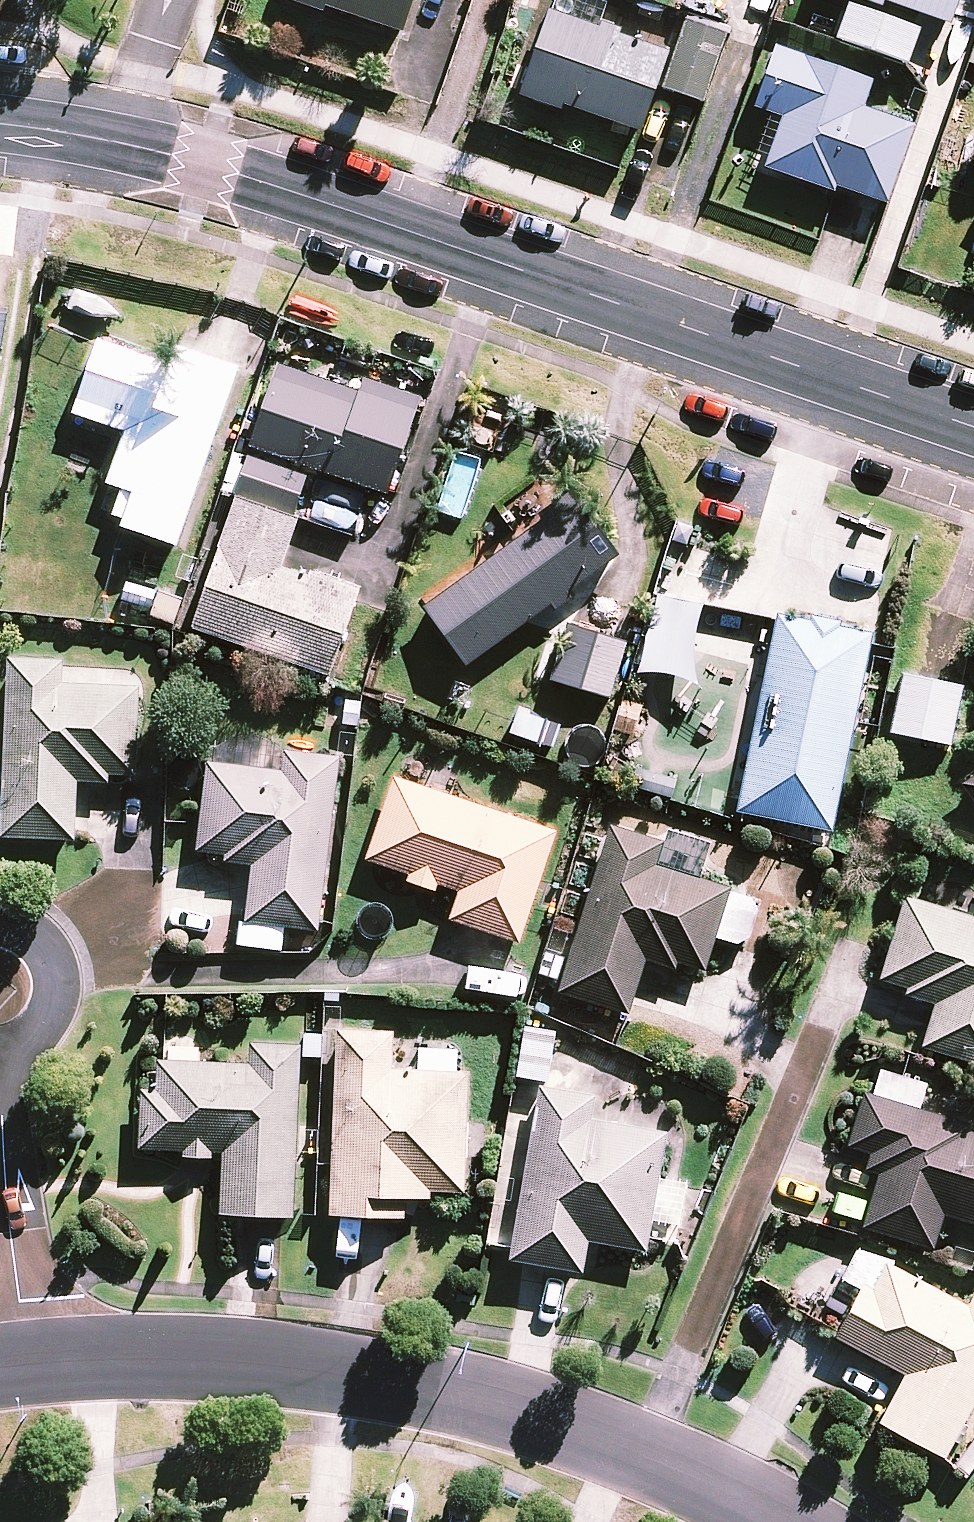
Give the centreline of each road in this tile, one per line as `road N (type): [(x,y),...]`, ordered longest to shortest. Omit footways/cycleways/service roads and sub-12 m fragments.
road 1 (tertiary): [(0,125),(203,165),(973,429)]
road 2 (residential): [(26,1361),(182,1357),(355,1377),(500,1404),(623,1448),(772,1521)]
road 3 (residential): [(0,1079),(26,1361)]
road 4 (residential): [(0,925),(40,944),(57,981),(48,1020),(18,1047)]

